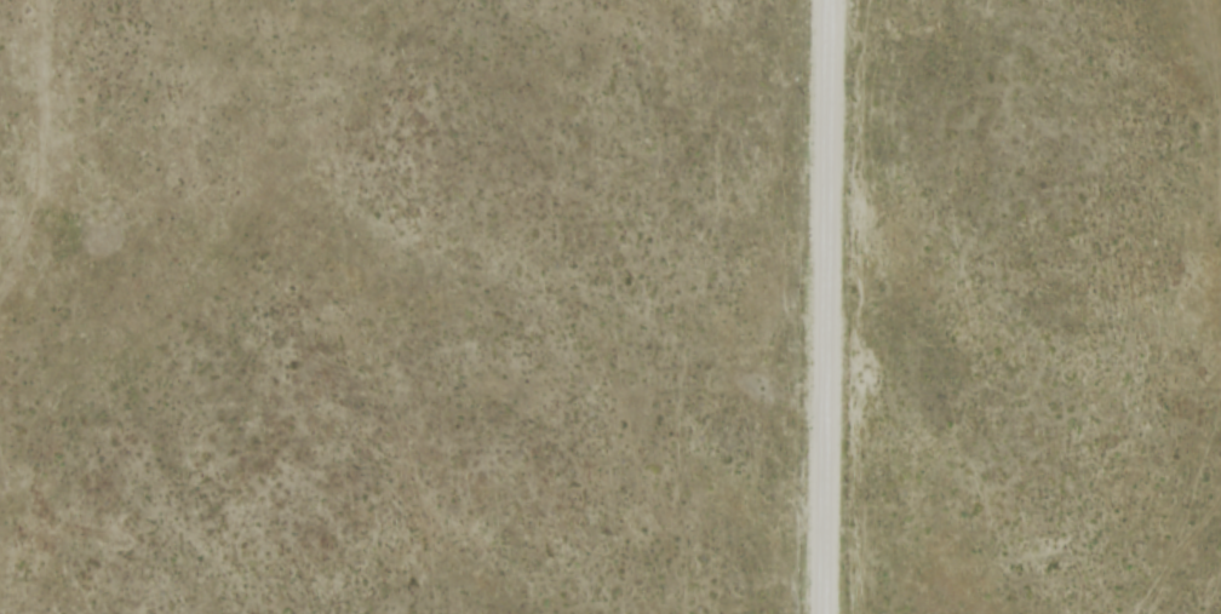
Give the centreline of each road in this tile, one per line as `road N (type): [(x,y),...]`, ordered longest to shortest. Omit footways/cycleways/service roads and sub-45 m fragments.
road 1 (residential): [(823,613),(832,0)]

